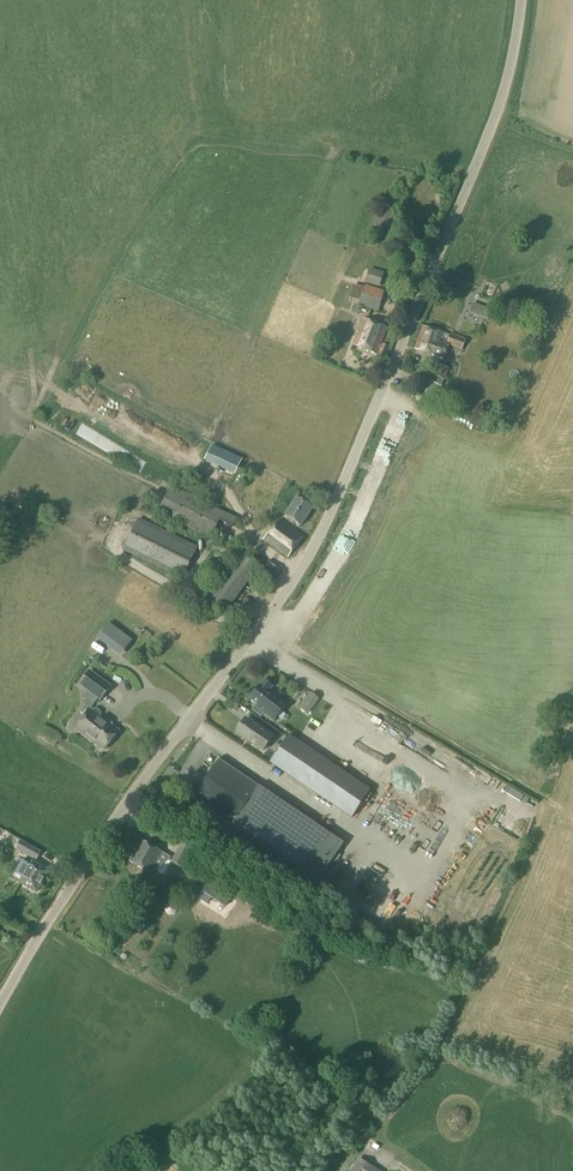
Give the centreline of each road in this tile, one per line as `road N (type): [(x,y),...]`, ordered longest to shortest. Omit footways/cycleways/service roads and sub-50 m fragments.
road 1 (unclassified): [(0,1004),(141,783),(314,549),(511,80),(524,0)]

